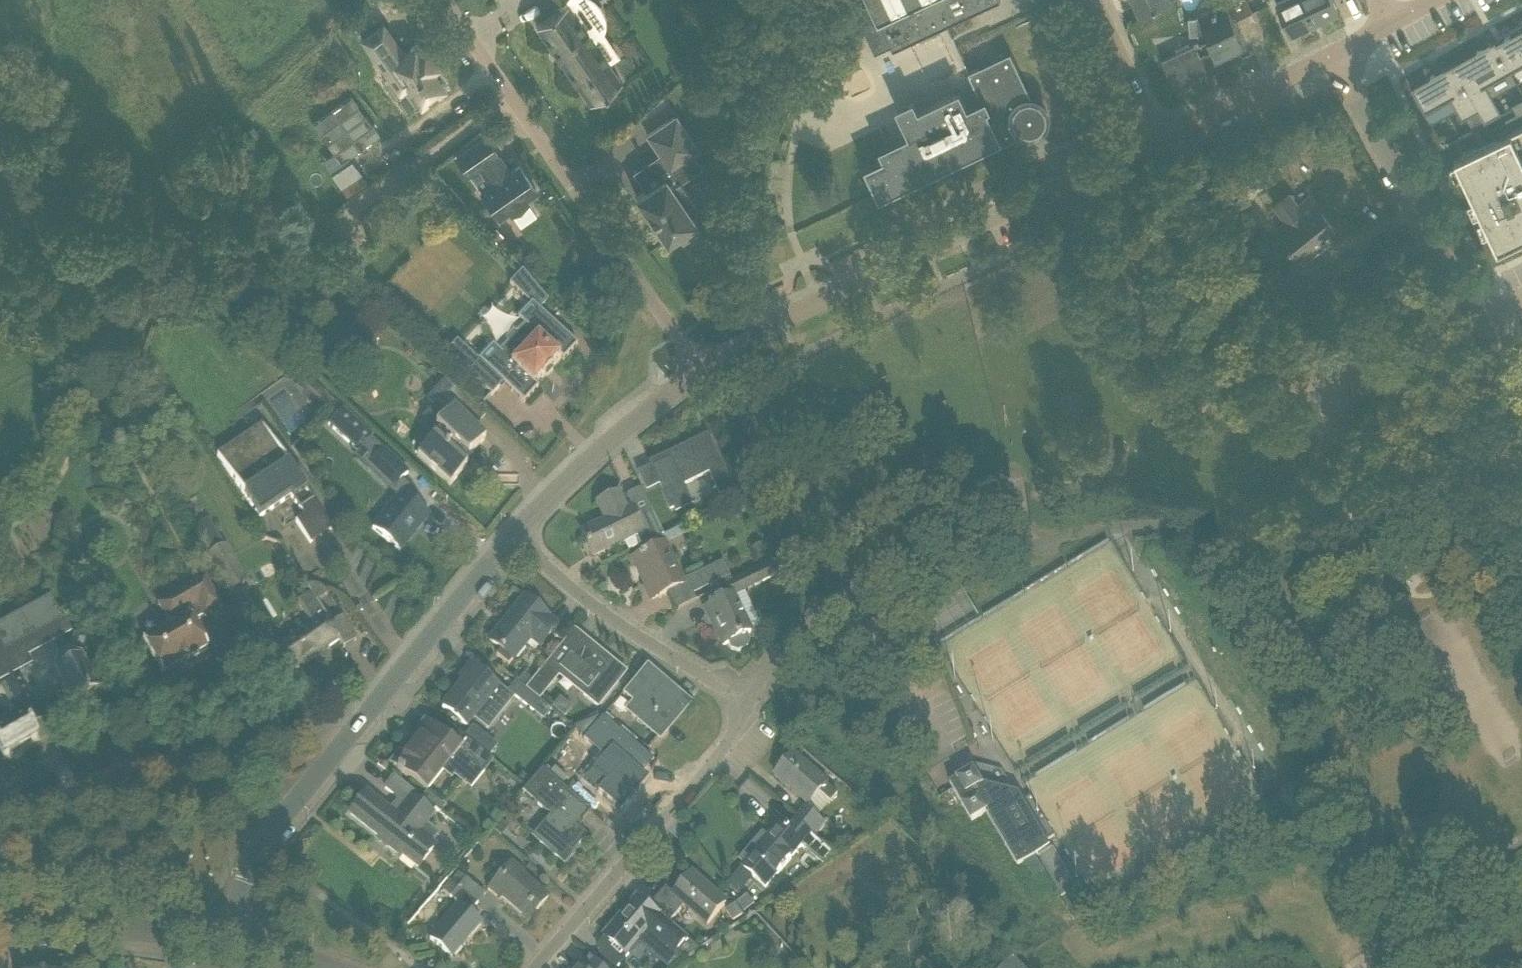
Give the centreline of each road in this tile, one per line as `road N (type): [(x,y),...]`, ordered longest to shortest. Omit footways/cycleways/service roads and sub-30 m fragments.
road 1 (unclassified): [(536,967),(735,735),(738,718),(724,690),(621,625),(511,537)]
road 2 (residential): [(698,371),(797,311),(1155,140)]
road 3 (residential): [(301,796),(511,537)]
road 4 (residential): [(698,371),(511,98)]
road 5 (residential): [(0,821),(130,759),(227,754),(301,796)]
road 6 (unclassified): [(1475,318),(1333,54)]
road 7 (residential): [(511,537),(567,480),(698,371)]
road 8 (tertiary): [(224,944),(133,928),(0,931)]
road 9 (residential): [(1155,140),(1333,54)]
road 10 (residential): [(224,944),(261,846),(301,796)]
road 11 (residential): [(1155,140),(1091,0)]

